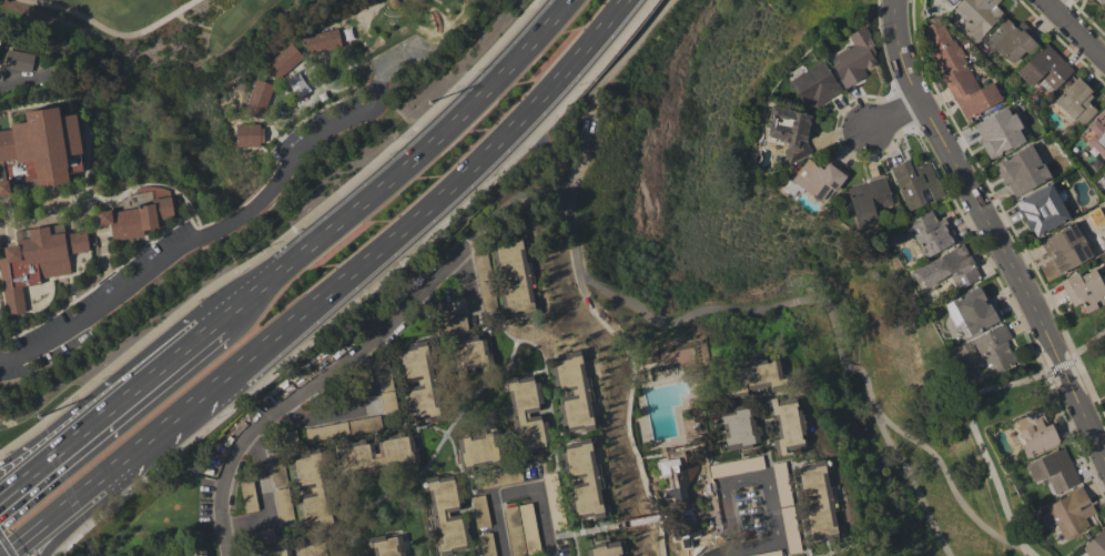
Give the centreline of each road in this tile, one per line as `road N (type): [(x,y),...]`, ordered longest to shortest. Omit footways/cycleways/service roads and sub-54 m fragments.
road 1 (primary): [(156,434),(428,213),(560,80),(624,0)]
road 2 (primary): [(568,0),(496,82),(226,311)]
road 3 (residential): [(229,555),(224,481),(255,431),(389,327),(469,246)]
road 4 (residential): [(920,99),(1104,440)]
road 5 (primary): [(226,311),(0,465)]
road 6 (primary): [(226,311),(26,478)]
road 7 (residential): [(780,543),(769,478),(733,481),(724,485),(736,550)]
road 8 (residential): [(547,555),(535,493),(525,491),(493,496),(502,555)]
road 9 (primary): [(45,555),(135,469),(156,434)]
road 10 (primary): [(41,528),(156,434)]

